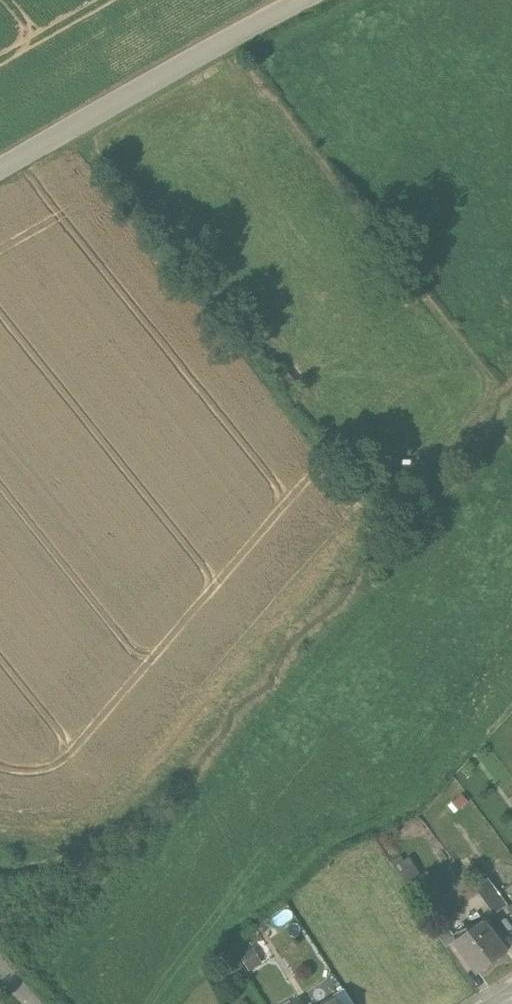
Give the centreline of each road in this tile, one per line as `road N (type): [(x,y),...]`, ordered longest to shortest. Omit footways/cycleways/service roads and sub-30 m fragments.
road 1 (unclassified): [(306,0),(0,175)]

